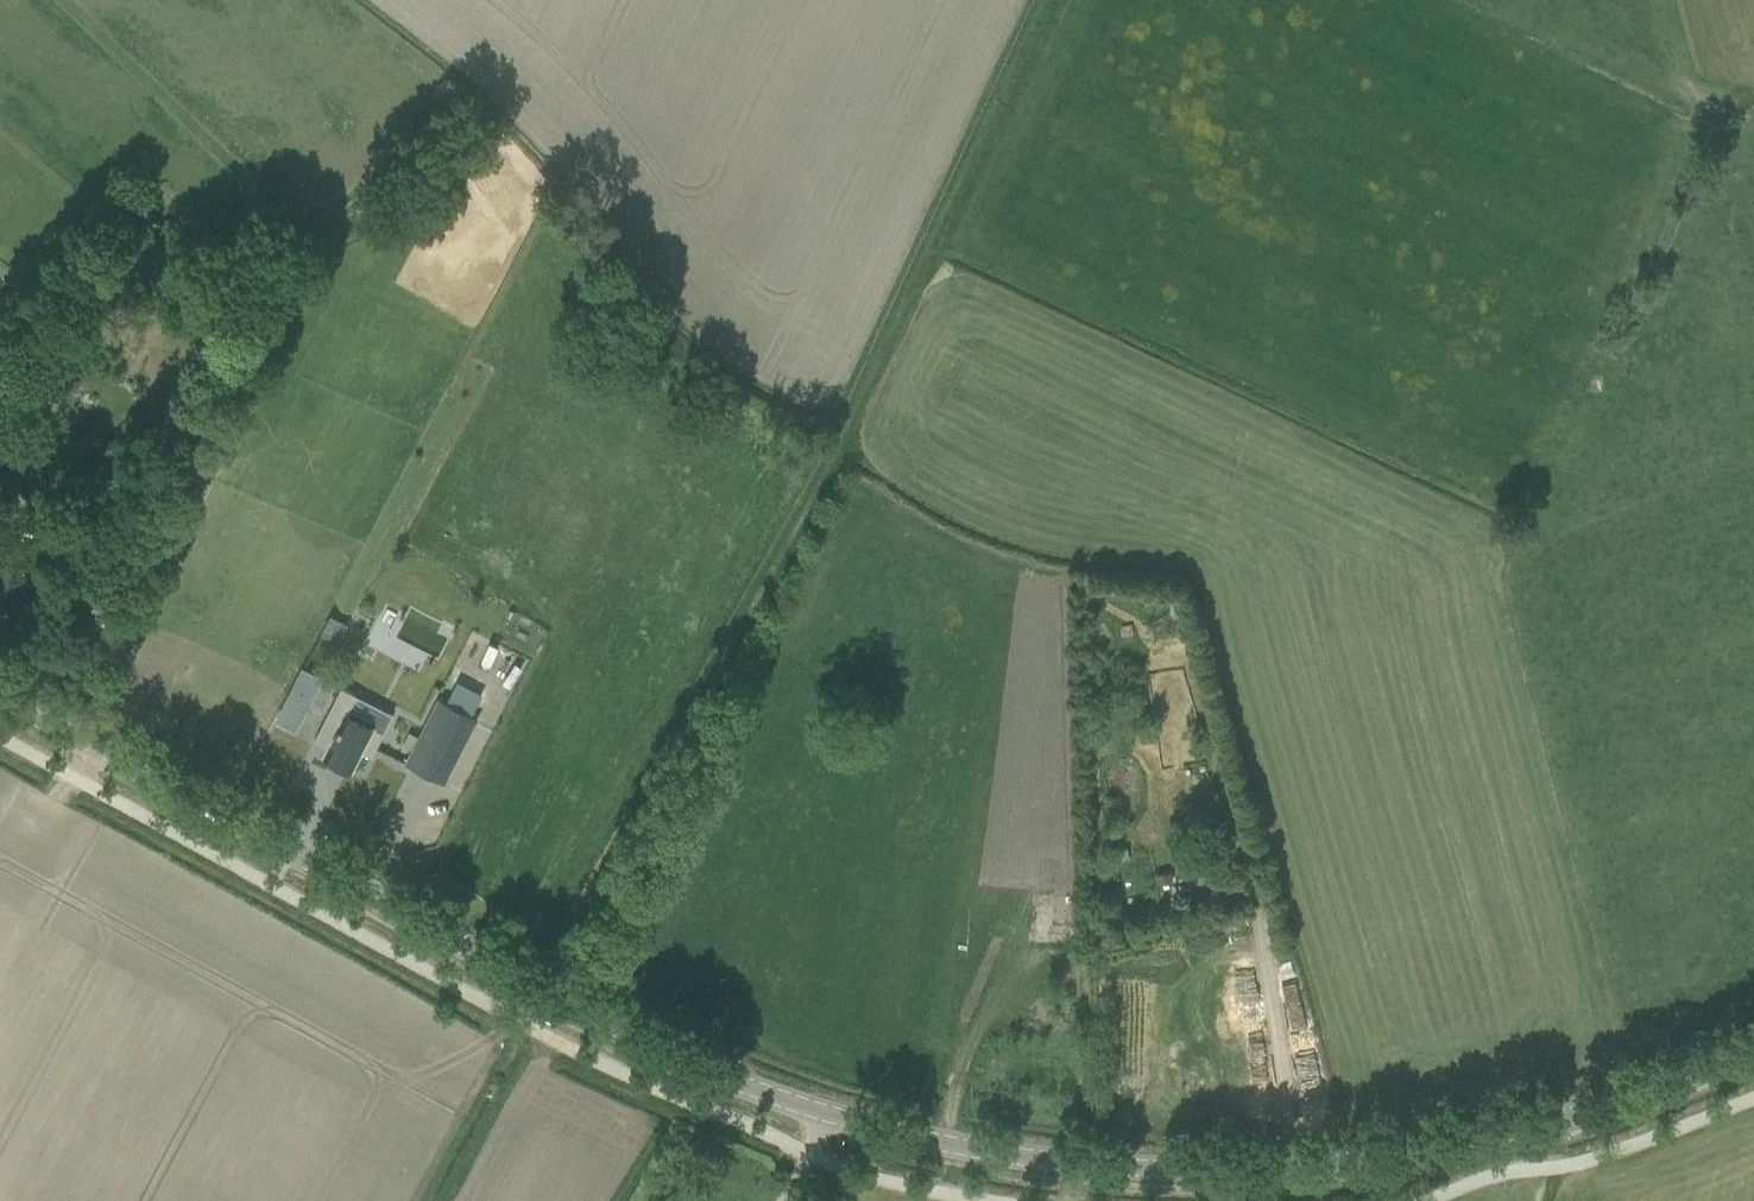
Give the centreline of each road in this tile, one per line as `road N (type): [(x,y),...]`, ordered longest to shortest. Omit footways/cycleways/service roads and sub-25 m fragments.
road 1 (tertiary): [(1753,1047),(1536,1132),(1295,1172),(1122,1171),(885,1136),(771,1102),(529,983),(0,695)]

